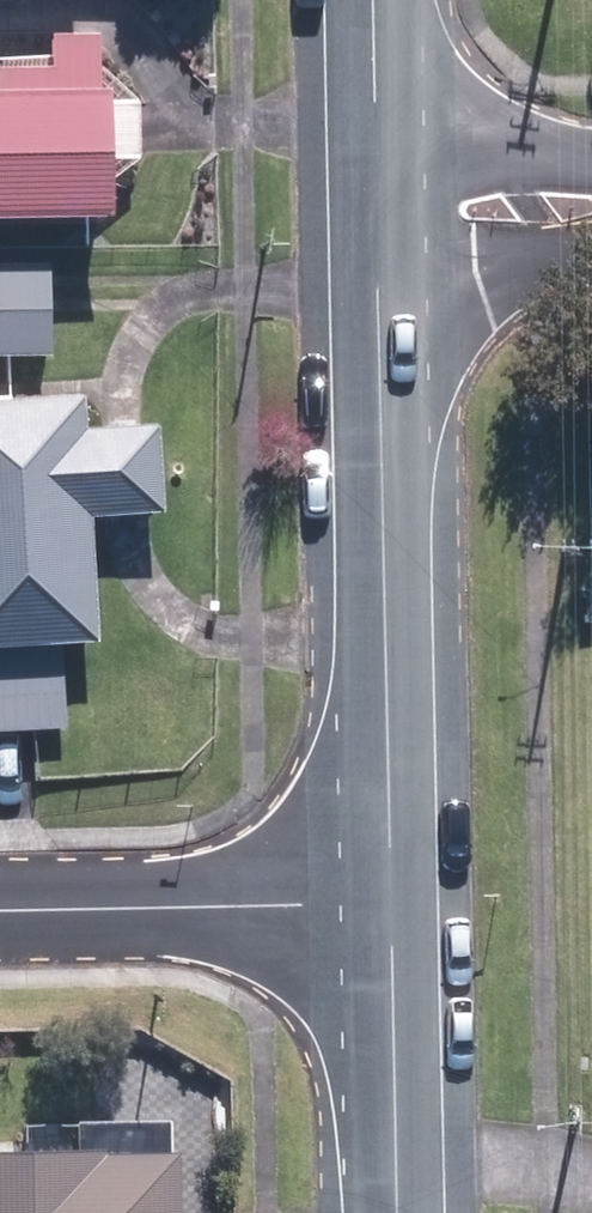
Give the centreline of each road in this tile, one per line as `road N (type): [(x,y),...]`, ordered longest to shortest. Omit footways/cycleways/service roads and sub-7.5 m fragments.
road 1 (residential): [(378,236),(392,909)]
road 2 (residential): [(392,909),(0,914)]
road 3 (residential): [(392,909),(399,1212)]
road 4 (residential): [(374,0),(378,236)]
road 5 (residential): [(591,223),(378,236)]

